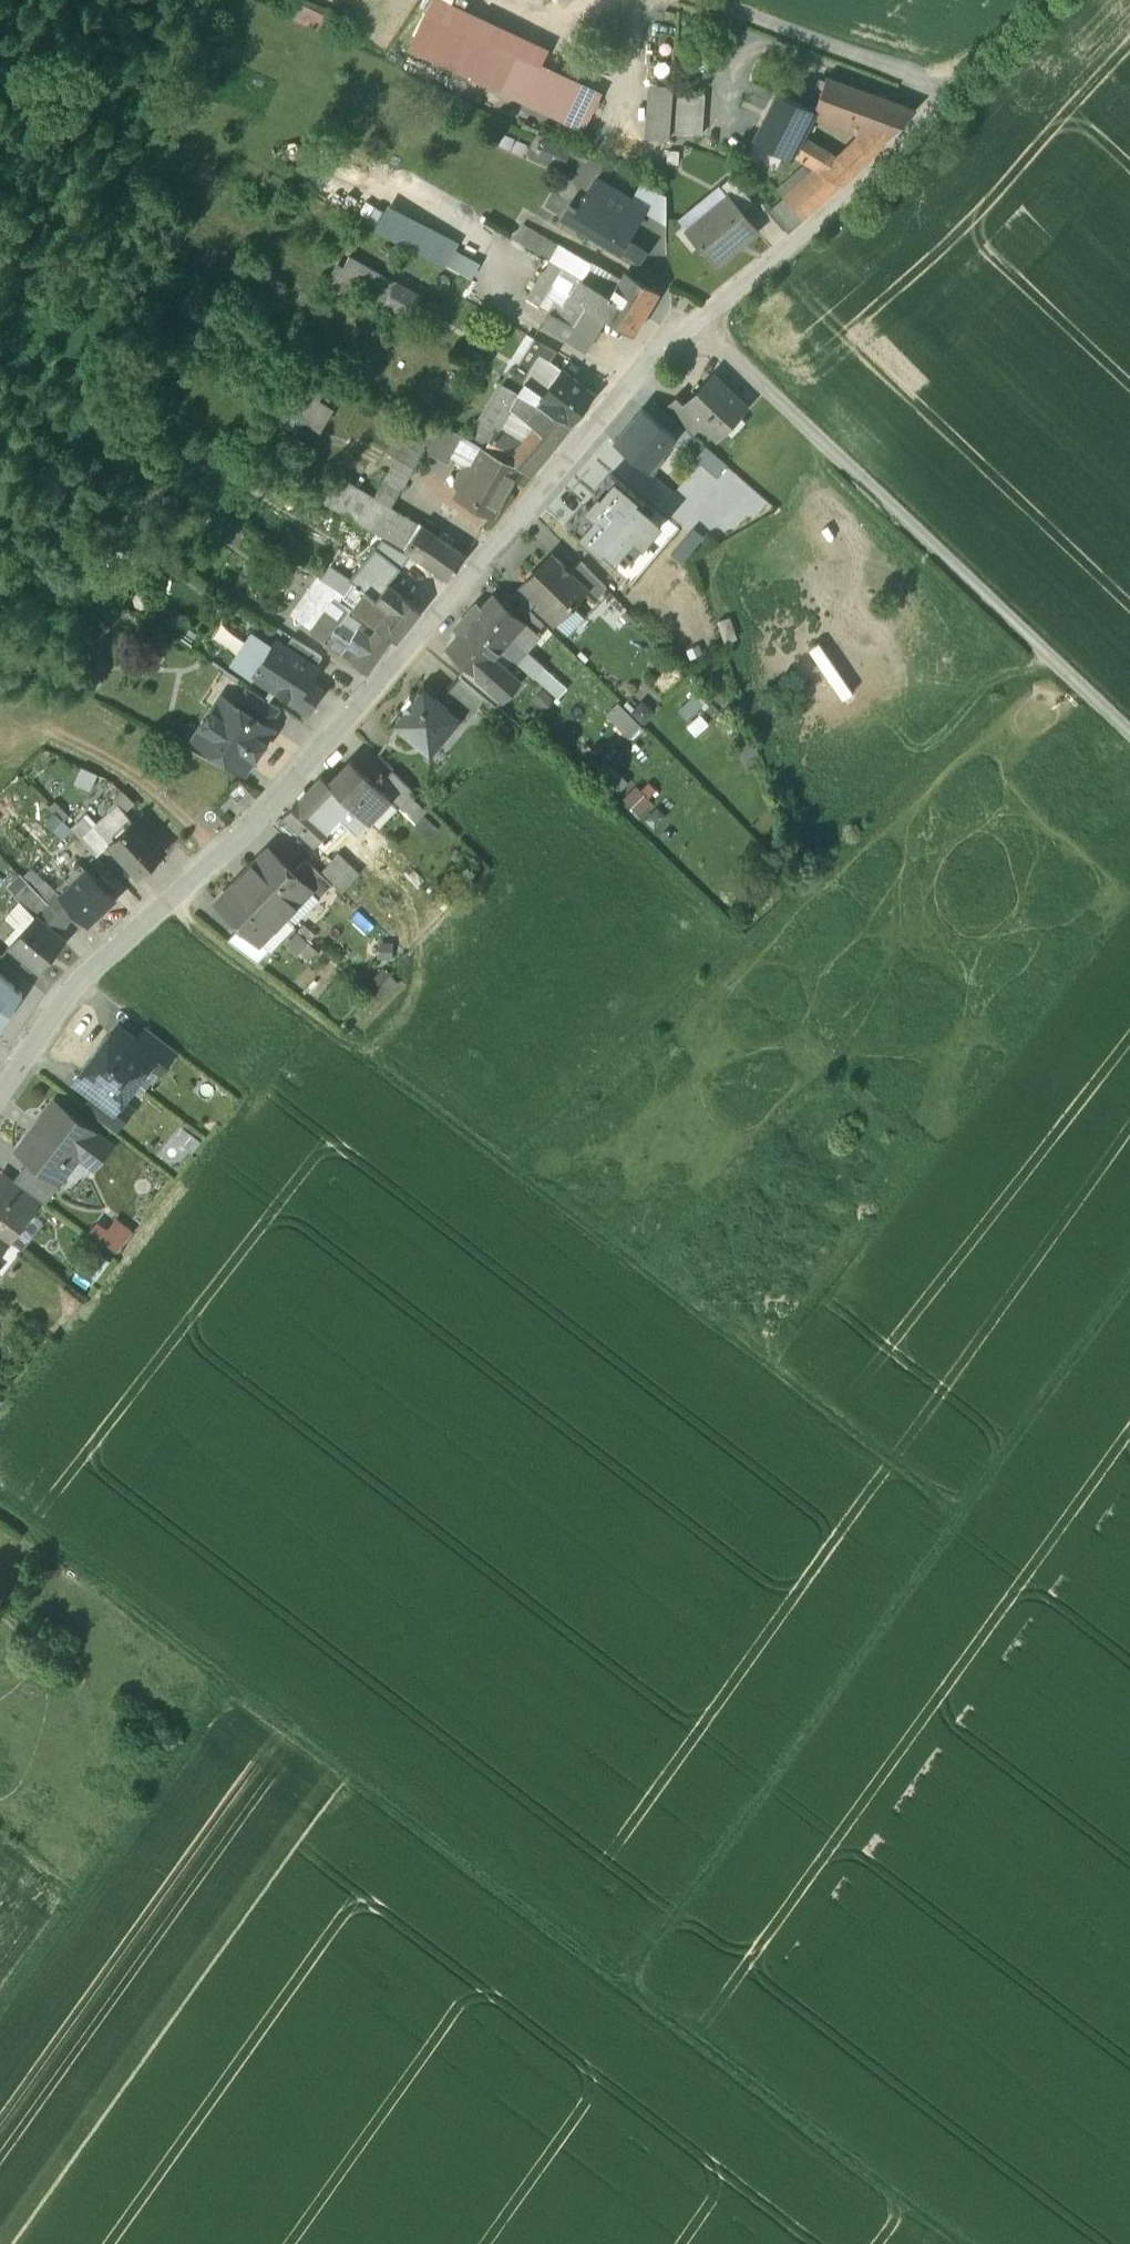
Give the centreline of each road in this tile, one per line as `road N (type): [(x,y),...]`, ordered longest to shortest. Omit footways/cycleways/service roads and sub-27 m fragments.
road 1 (track): [(0,1505),(957,2243)]
road 2 (residential): [(0,1094),(64,999),(261,815),(649,366),(701,322)]
road 3 (track): [(964,1514),(168,904)]
road 4 (track): [(1129,1286),(622,1988)]
road 5 (unclassified): [(777,396),(1129,731)]
road 6 (track): [(0,2039),(244,1698)]
road 7 (track): [(799,903),(1053,657)]
road 8 (residential): [(701,322),(929,118)]
road 9 (track): [(220,854),(162,799),(46,737),(0,777)]
road 10 (unclassified): [(929,118),(1039,0)]

